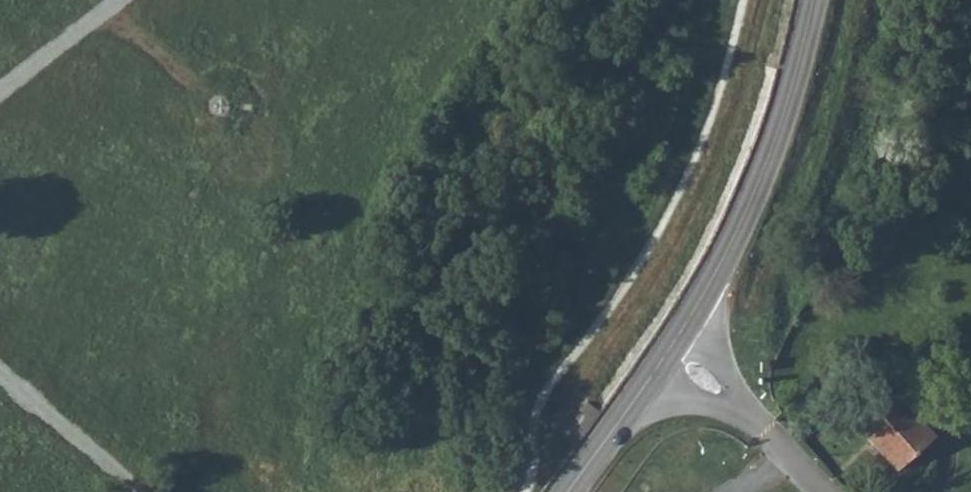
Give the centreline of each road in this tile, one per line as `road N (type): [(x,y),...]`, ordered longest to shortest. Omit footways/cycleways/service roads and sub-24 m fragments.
road 1 (secondary): [(567,491),(672,343),(737,230),(782,121),(813,0)]

